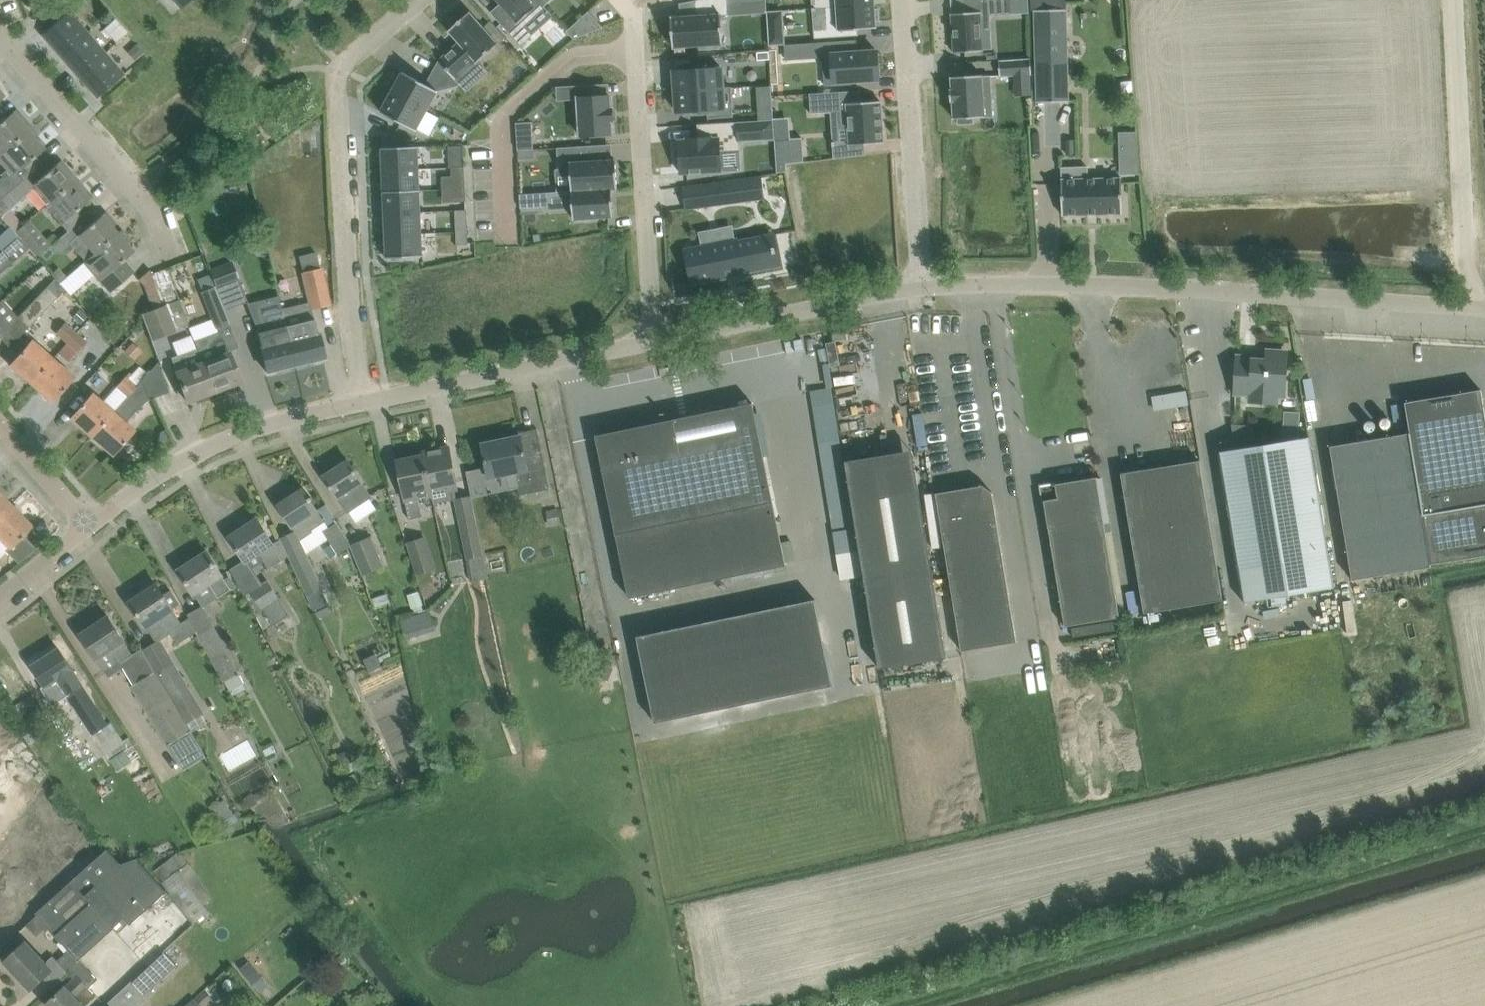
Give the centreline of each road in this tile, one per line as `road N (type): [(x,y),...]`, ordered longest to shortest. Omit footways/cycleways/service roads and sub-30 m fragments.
road 1 (residential): [(924,288),(1130,286),(1477,305)]
road 2 (residential): [(420,0),(338,70),(347,284),(364,400)]
road 3 (residential): [(620,0),(639,19),(658,339)]
road 4 (residential): [(86,525),(196,454),(254,429),(364,400)]
road 5 (residential): [(1477,305),(1456,0)]
road 6 (residential): [(364,400),(658,339)]
road 7 (unclassified): [(905,0),(924,288)]
road 8 (residential): [(658,339),(924,288)]
road 9 (residential): [(167,249),(144,202),(15,49)]
road 10 (residential): [(0,426),(86,525)]

